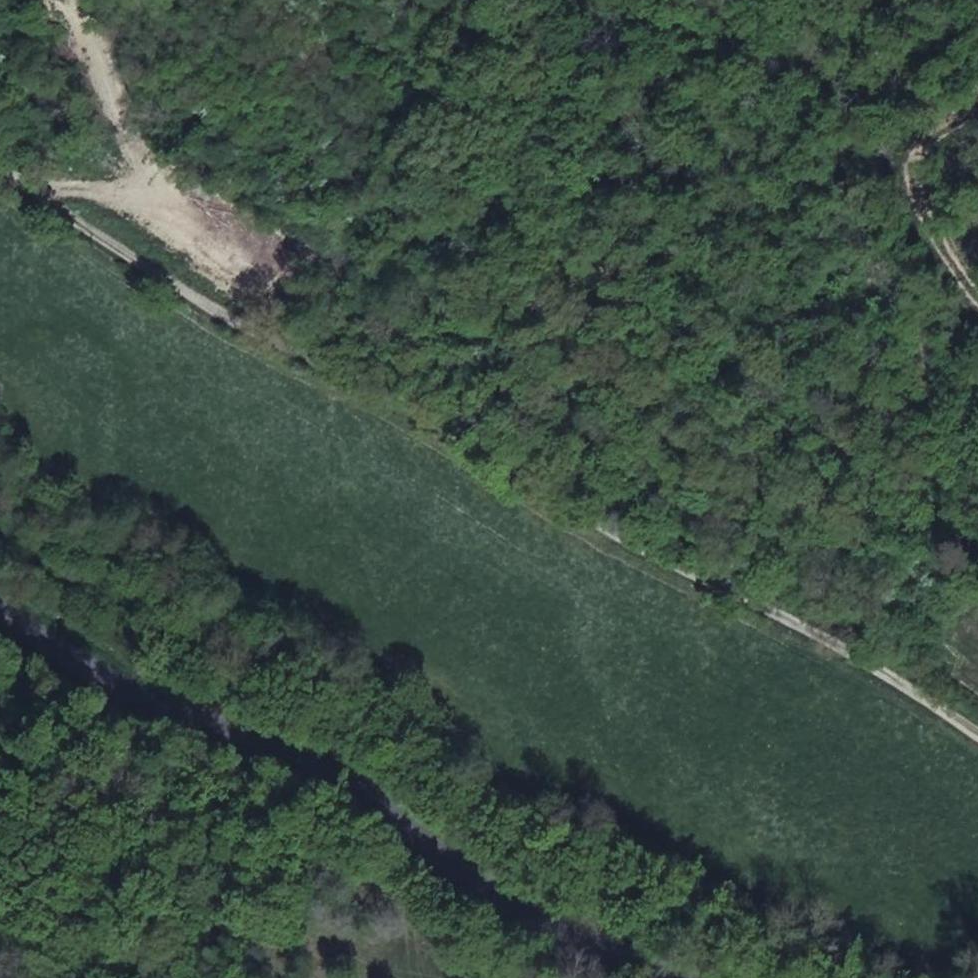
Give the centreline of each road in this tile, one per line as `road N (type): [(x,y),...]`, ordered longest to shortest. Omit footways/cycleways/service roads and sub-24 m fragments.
road 1 (track): [(0,168),(977,728)]
road 2 (secondary): [(670,977),(526,915),(366,790),(99,664),(0,594)]

